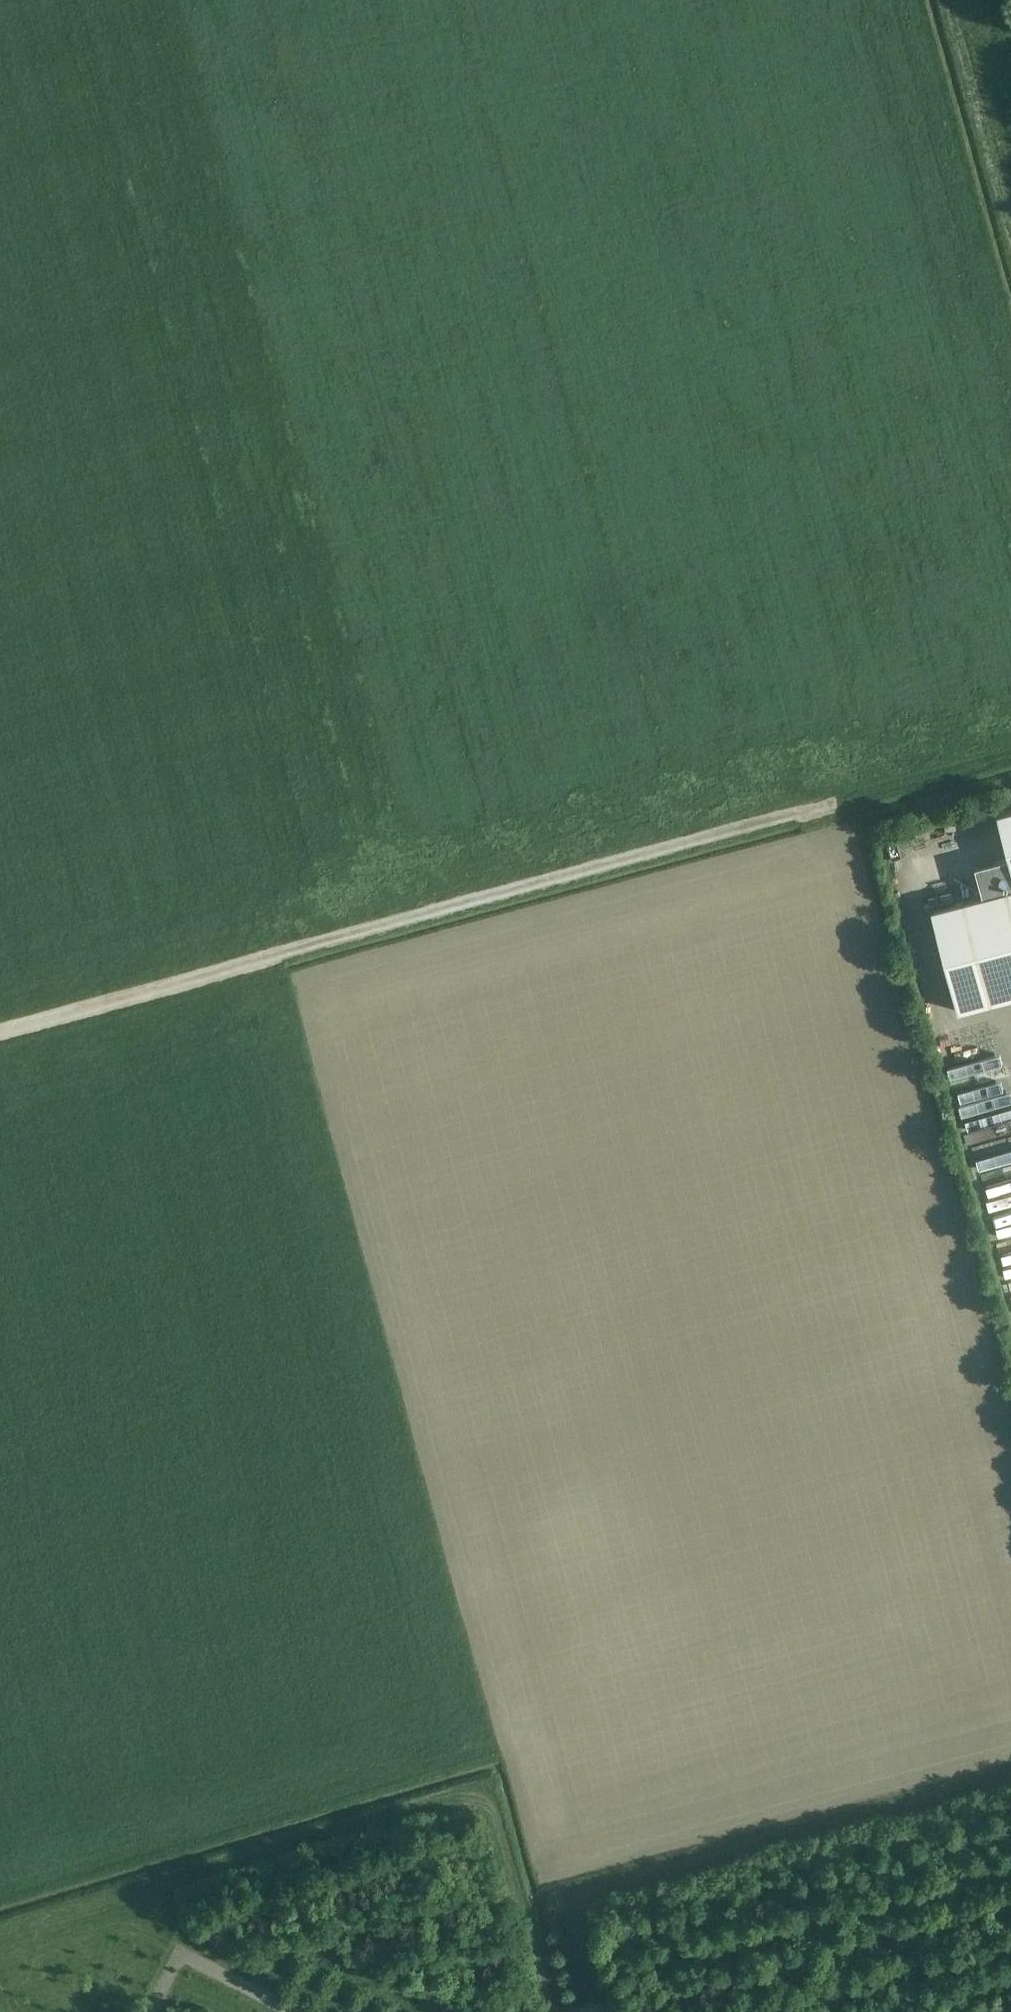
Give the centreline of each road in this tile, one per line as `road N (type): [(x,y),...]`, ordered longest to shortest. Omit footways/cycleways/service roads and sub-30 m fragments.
road 1 (track): [(833,819),(803,809),(0,1027)]

